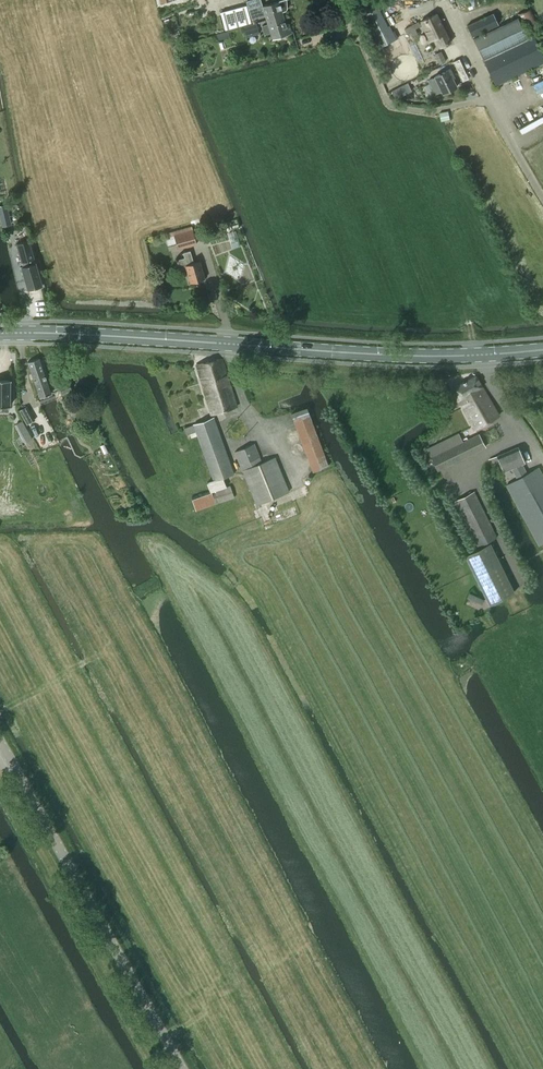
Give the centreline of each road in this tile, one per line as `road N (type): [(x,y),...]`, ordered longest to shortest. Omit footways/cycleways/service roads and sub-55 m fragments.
road 1 (primary): [(0,333),(418,356),(542,350)]
road 2 (unclassified): [(0,745),(182,1068)]

